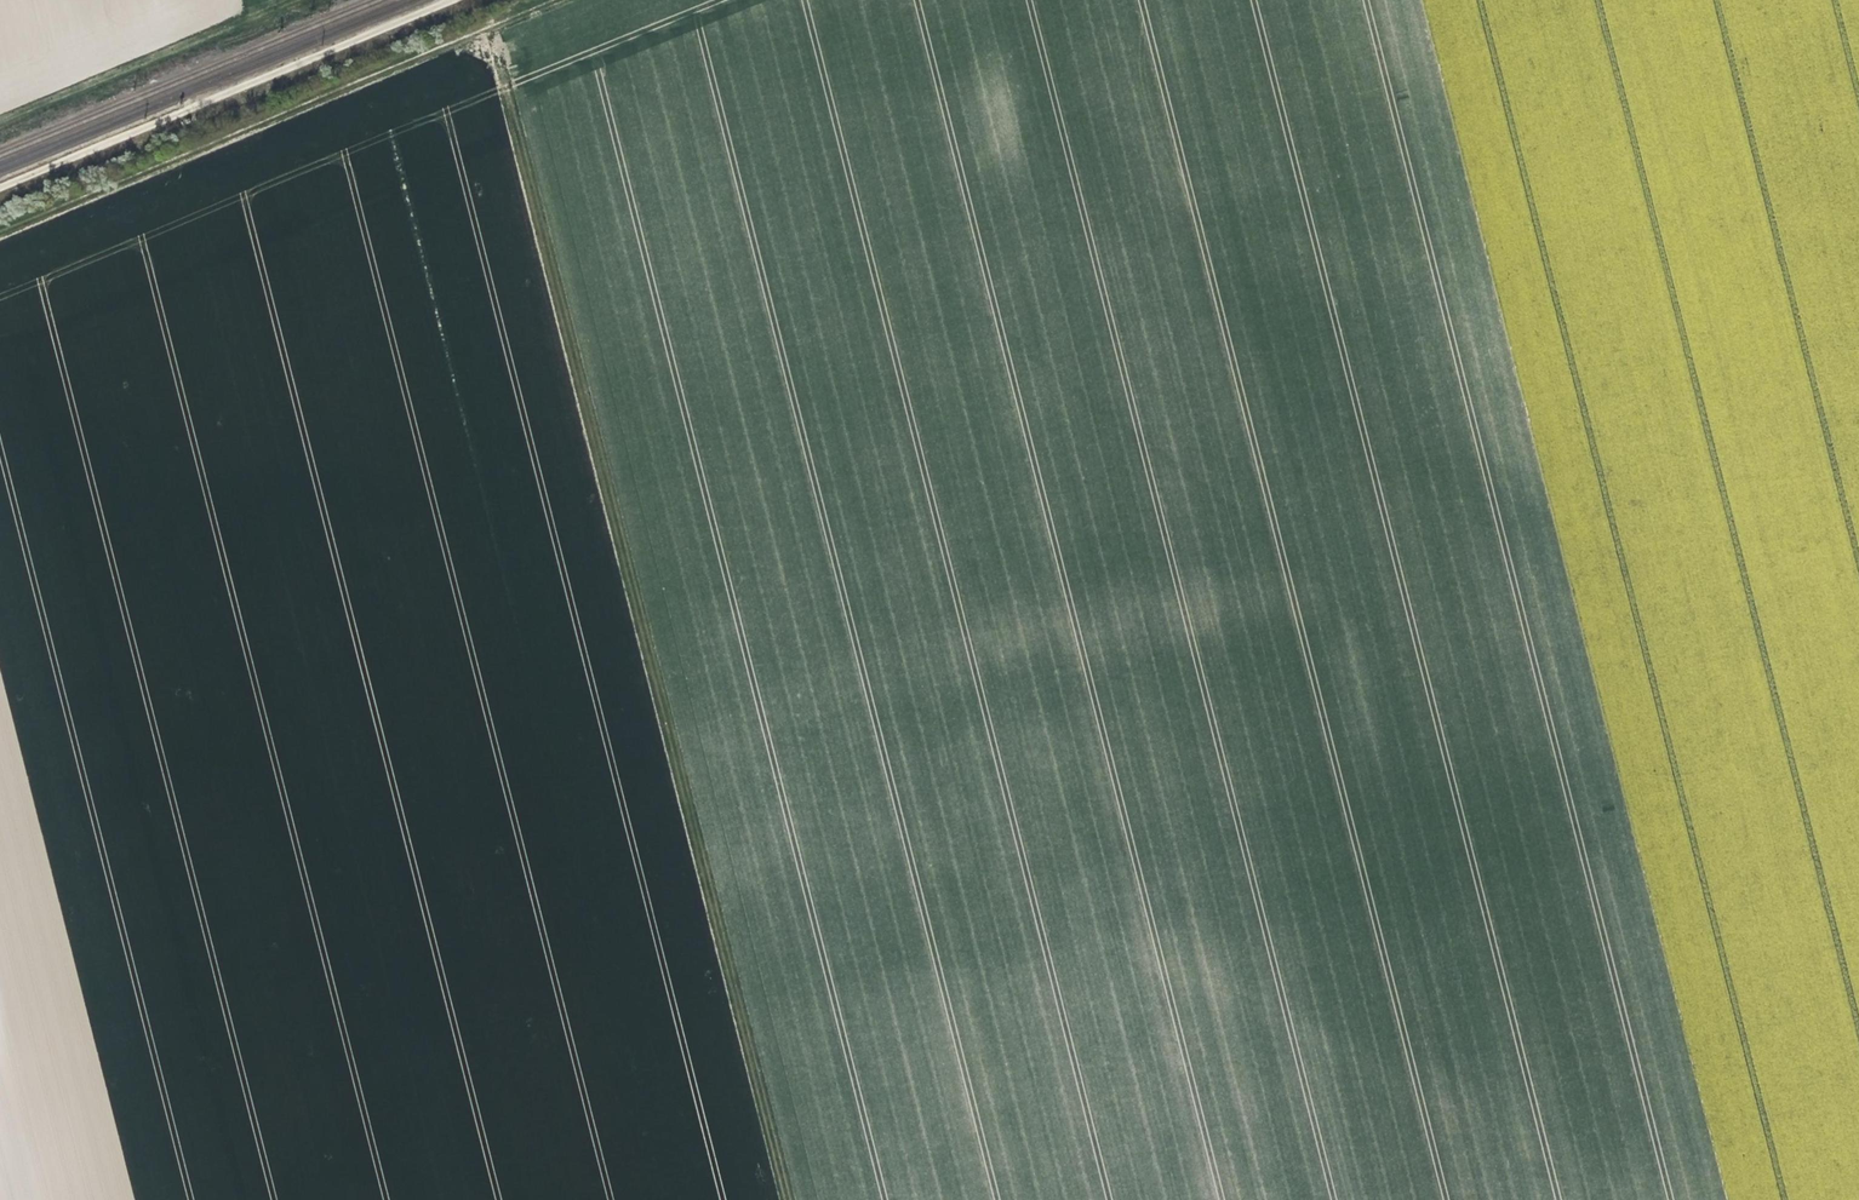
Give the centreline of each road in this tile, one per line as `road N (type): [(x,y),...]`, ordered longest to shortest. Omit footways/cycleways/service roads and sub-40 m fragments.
road 1 (track): [(791,1199),(493,28)]
road 2 (track): [(561,0),(0,230)]
road 3 (track): [(0,120),(290,0)]

